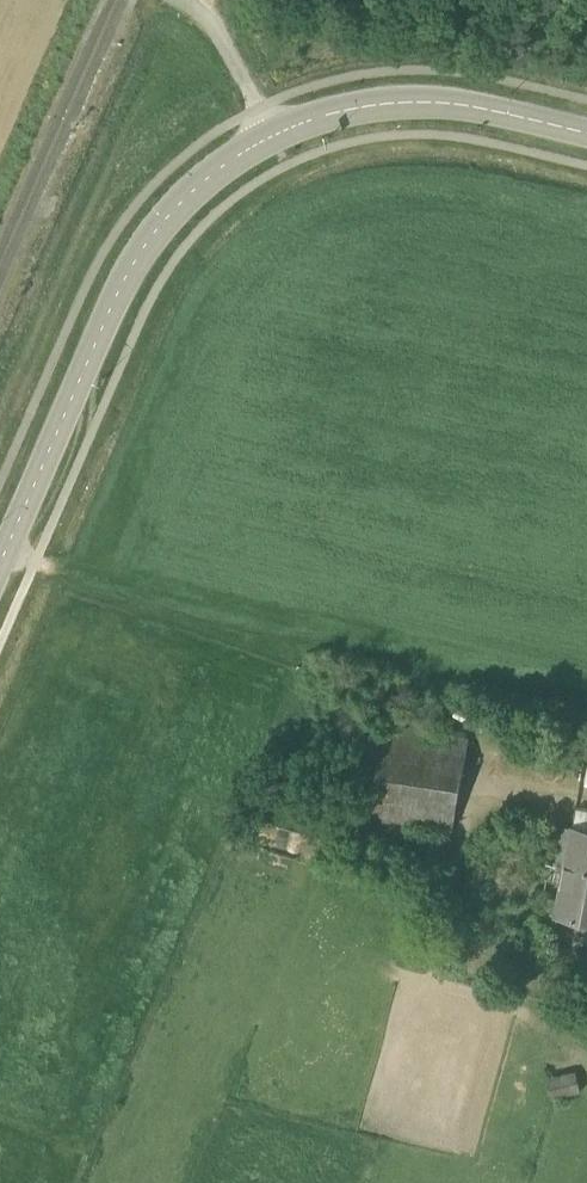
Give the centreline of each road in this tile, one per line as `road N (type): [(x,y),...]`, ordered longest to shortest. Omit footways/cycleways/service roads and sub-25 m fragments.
road 1 (tertiary): [(586,131),(489,108),(380,102),(273,134),(228,164),(150,236),(0,562)]

